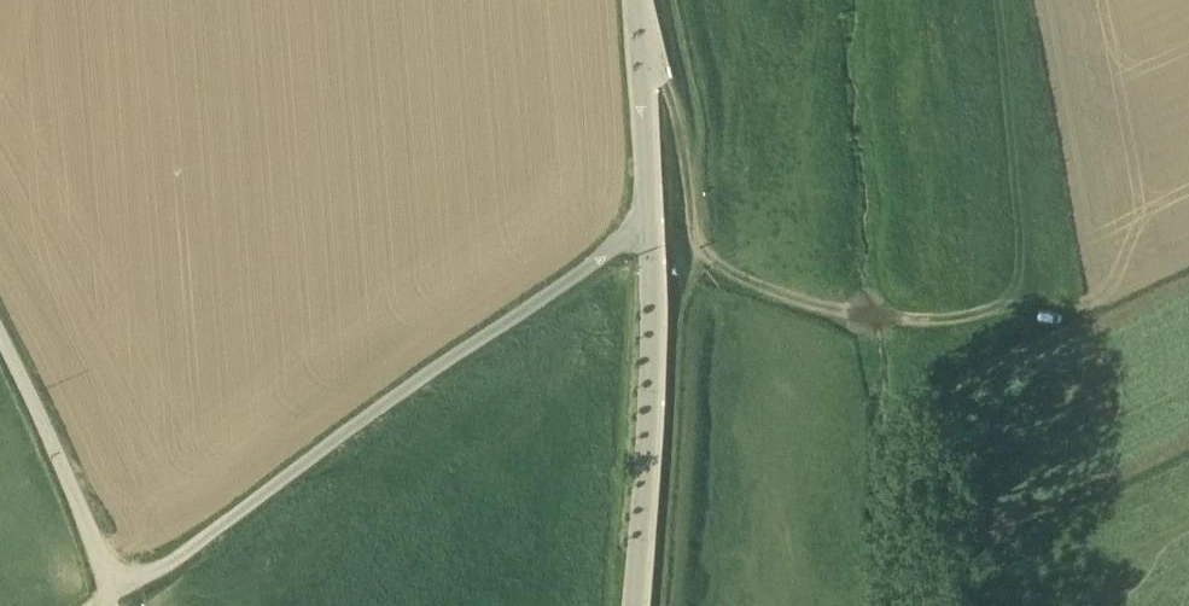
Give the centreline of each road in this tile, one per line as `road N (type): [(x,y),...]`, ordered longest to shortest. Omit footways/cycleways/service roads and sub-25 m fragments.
road 1 (unclassified): [(109,583),(647,214)]
road 2 (unclassified): [(629,605),(647,214)]
road 3 (track): [(1004,302),(937,317),(840,311),(733,275),(698,245)]
road 4 (unclassified): [(0,335),(109,583)]
road 5 (unclassified): [(647,214),(635,0)]
road 6 (track): [(685,179),(662,75),(637,24)]

